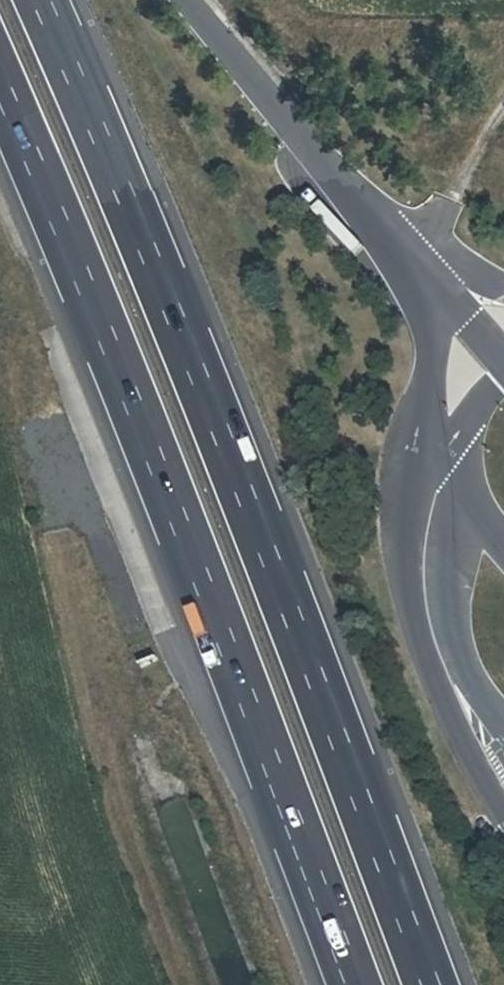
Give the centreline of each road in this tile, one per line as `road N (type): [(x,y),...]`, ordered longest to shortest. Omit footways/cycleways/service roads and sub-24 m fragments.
road 1 (motorway): [(429,984),(136,223),(39,0)]
road 2 (motorway): [(0,85),(79,268),(356,984)]
road 3 (motorway): [(428,296),(180,0)]

